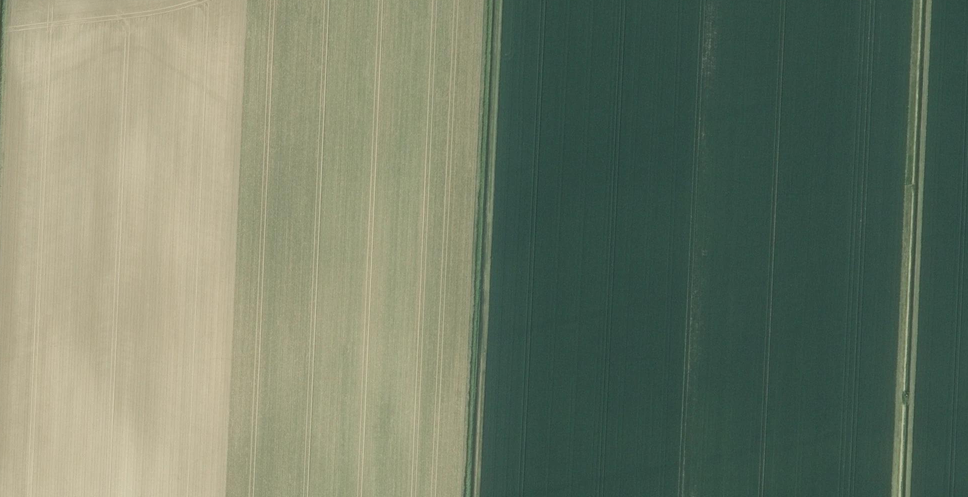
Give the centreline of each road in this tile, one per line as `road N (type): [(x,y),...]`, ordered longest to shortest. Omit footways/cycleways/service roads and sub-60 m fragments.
road 1 (track): [(483,328),(499,0)]

